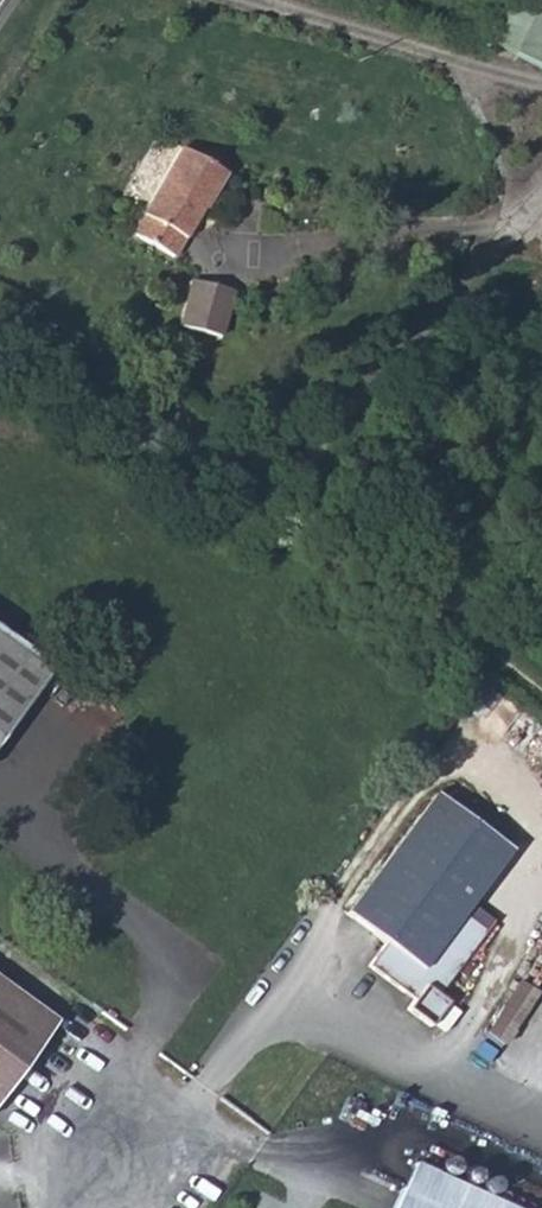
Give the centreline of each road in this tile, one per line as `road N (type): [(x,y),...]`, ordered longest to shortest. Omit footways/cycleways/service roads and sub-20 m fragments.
road 1 (unclassified): [(541,220),(297,490)]
road 2 (track): [(297,490),(541,689)]
road 3 (unclassified): [(263,0),(541,83)]

